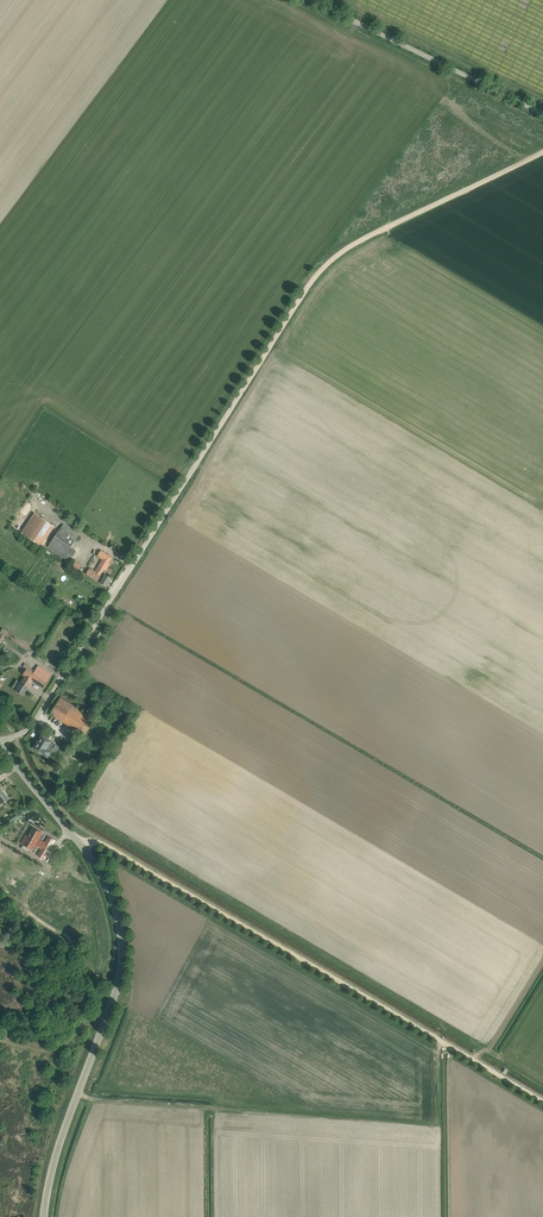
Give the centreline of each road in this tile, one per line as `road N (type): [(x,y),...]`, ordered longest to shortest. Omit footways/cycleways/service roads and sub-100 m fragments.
road 1 (track): [(138,560),(328,262),(542,150)]
road 2 (track): [(82,845),(97,840),(118,851),(542,1100)]
road 3 (tertiary): [(44,1216),(51,1169),(118,988),(120,927),(102,874),(0,745)]
road 4 (unclassified): [(542,113),(312,0)]
road 5 (unclassified): [(0,743),(39,715),(138,560)]

